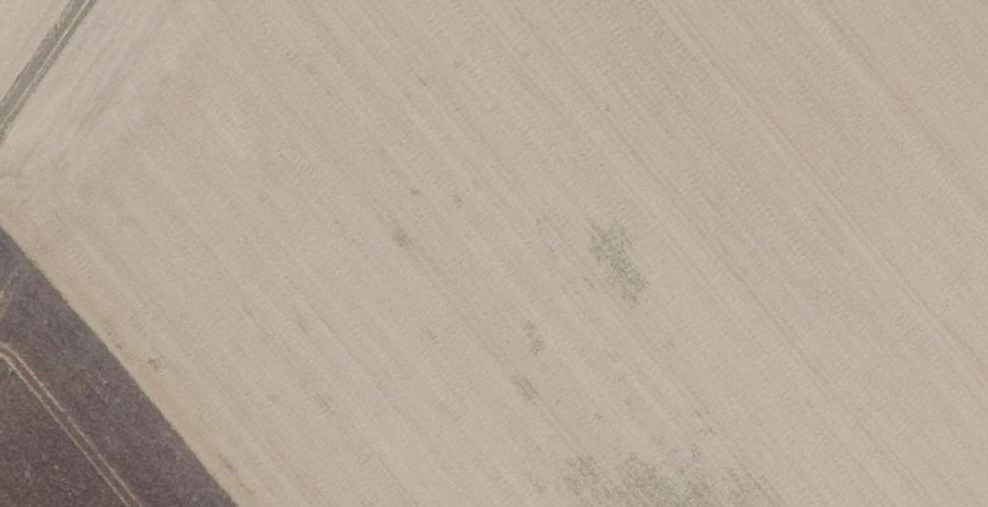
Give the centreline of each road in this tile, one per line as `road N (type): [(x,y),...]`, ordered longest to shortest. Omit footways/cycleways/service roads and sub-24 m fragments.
road 1 (track): [(0,109),(75,0)]

